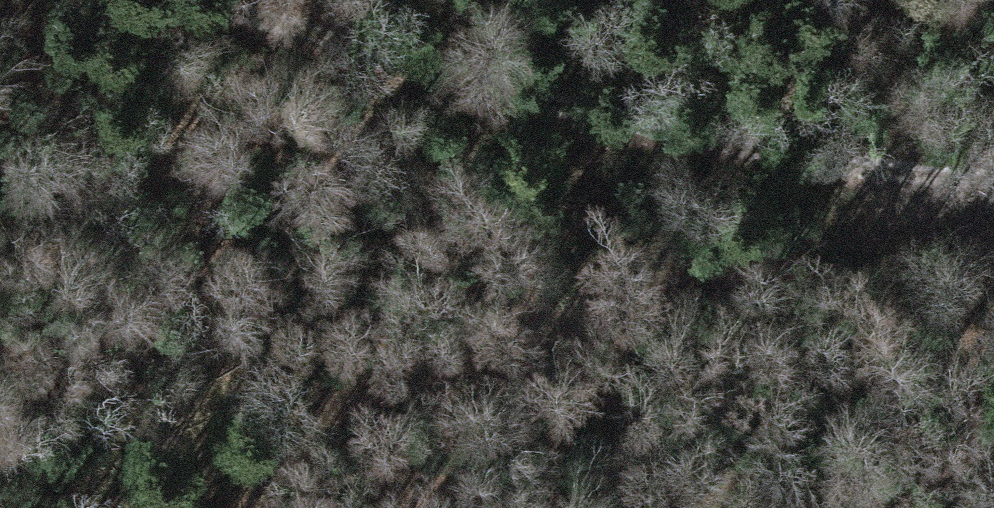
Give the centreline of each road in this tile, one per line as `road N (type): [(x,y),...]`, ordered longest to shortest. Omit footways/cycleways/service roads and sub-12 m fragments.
road 1 (track): [(982,173),(111,507)]
road 2 (track): [(185,0),(702,135),(993,173)]

